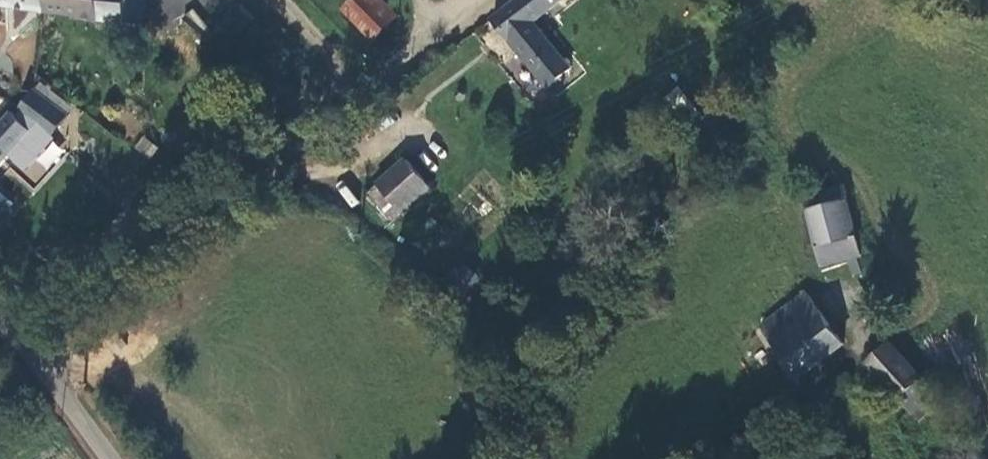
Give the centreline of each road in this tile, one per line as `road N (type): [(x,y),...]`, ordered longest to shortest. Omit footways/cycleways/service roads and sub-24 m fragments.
road 1 (unclassified): [(110,458),(0,313)]

